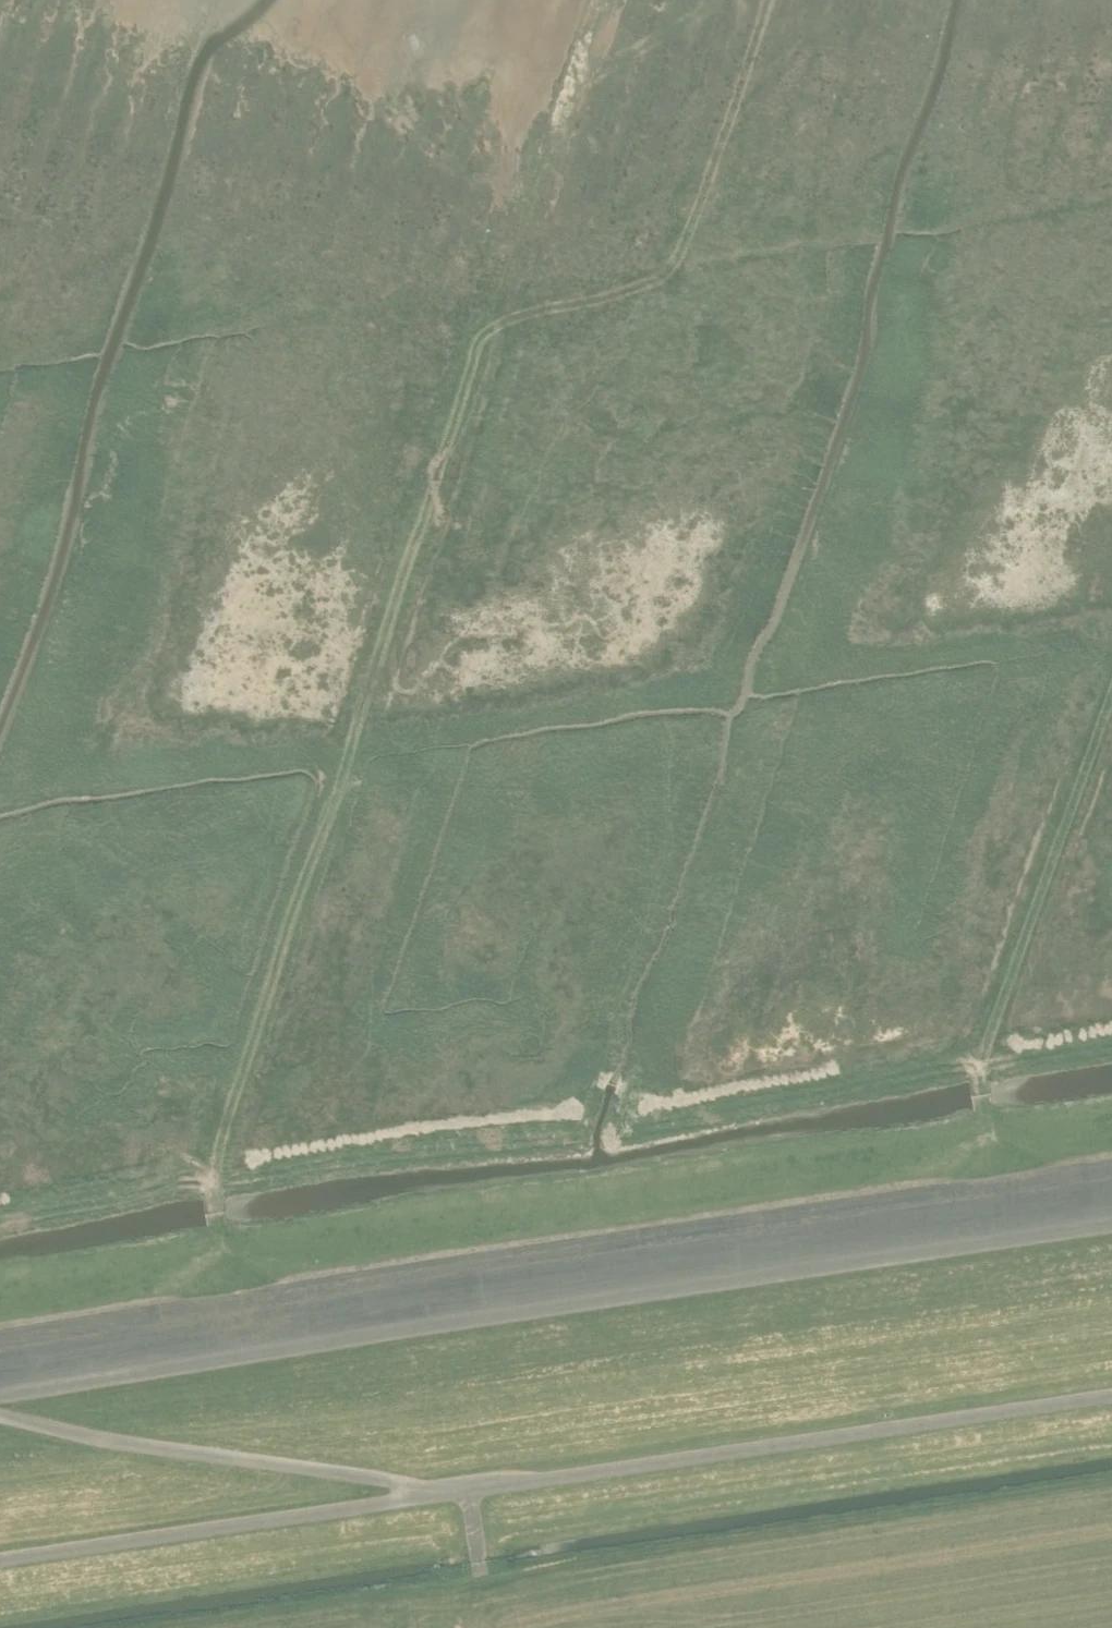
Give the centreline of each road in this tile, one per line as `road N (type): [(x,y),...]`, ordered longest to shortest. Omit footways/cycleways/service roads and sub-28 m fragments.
road 1 (track): [(0,1393),(1111,1225)]
road 2 (track): [(470,1490),(111,1439),(0,1412)]

